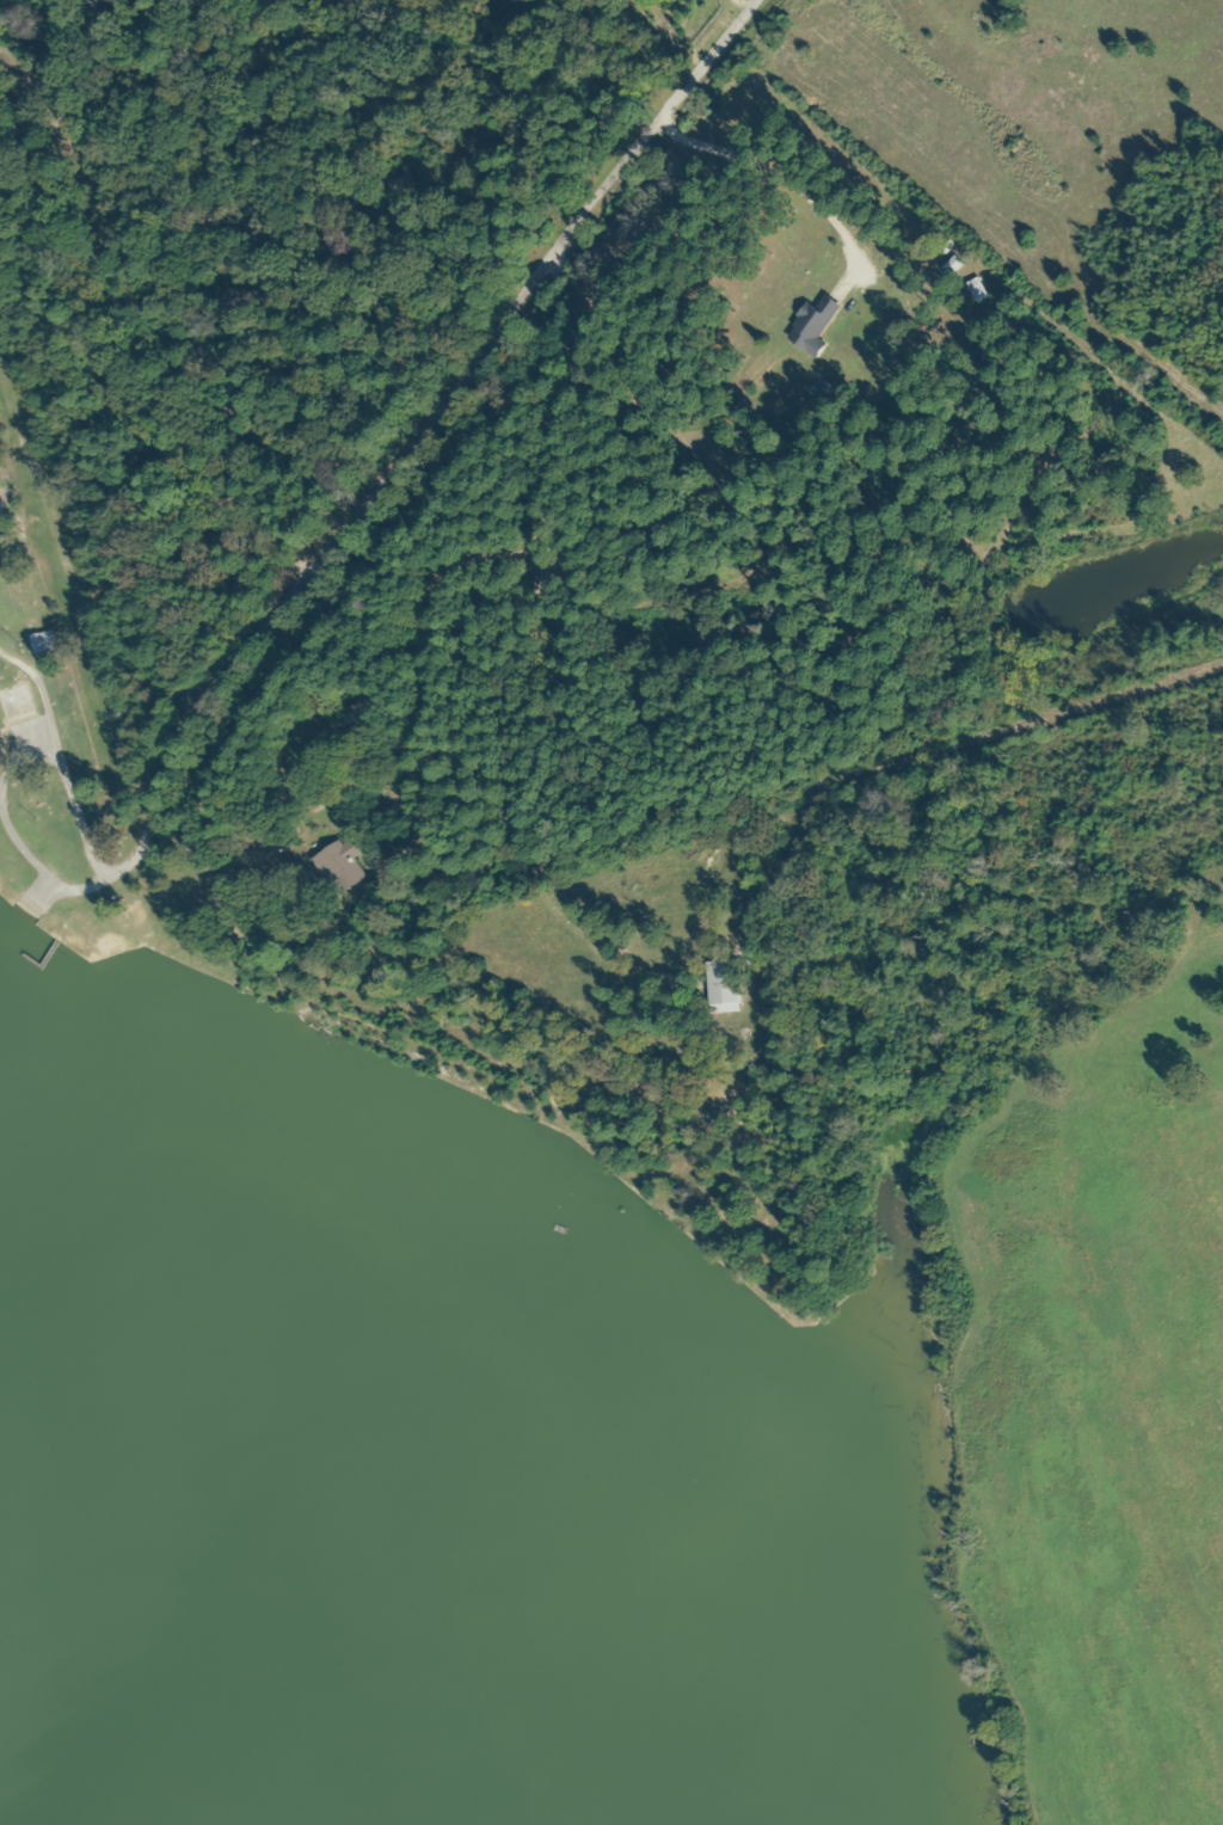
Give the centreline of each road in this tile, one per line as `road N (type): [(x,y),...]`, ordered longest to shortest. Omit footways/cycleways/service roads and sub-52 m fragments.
road 1 (residential): [(149,823),(350,526),(774,0)]
road 2 (residential): [(349,988),(430,822),(406,718),(295,607)]

